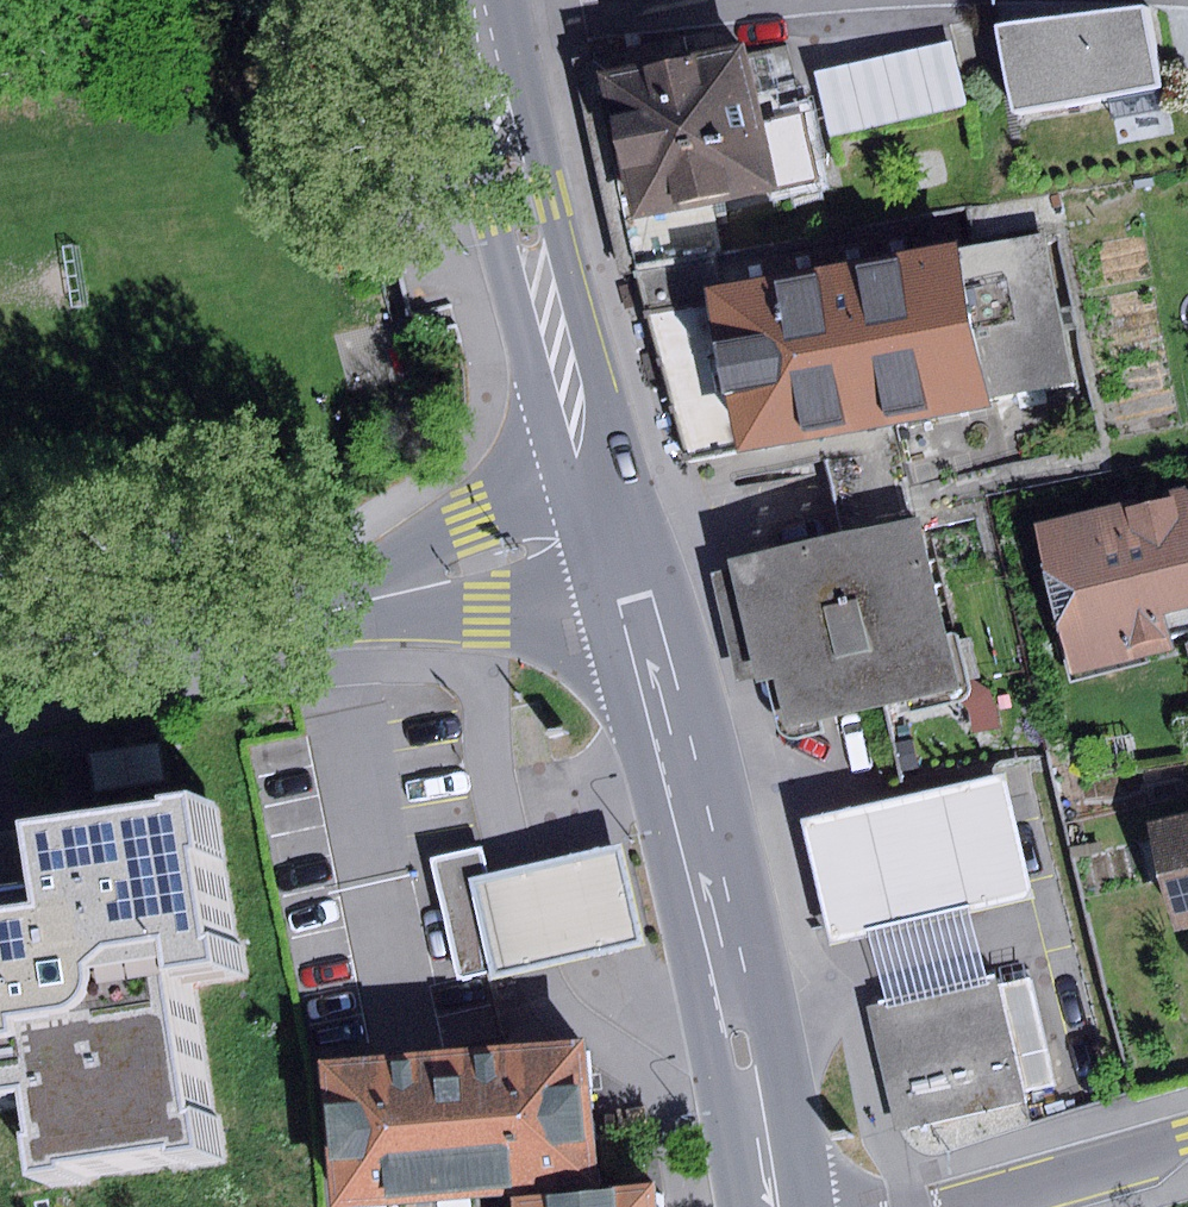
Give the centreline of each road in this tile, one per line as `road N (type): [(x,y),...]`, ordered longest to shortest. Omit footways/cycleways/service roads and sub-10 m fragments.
road 1 (primary): [(611,528),(737,1009),(775,1206)]
road 2 (tertiary): [(0,665),(281,619),(611,528)]
road 3 (primary): [(486,40),(520,205),(611,528)]
road 4 (residential): [(486,40),(748,0)]
road 5 (residential): [(972,1206),(1187,1137)]

